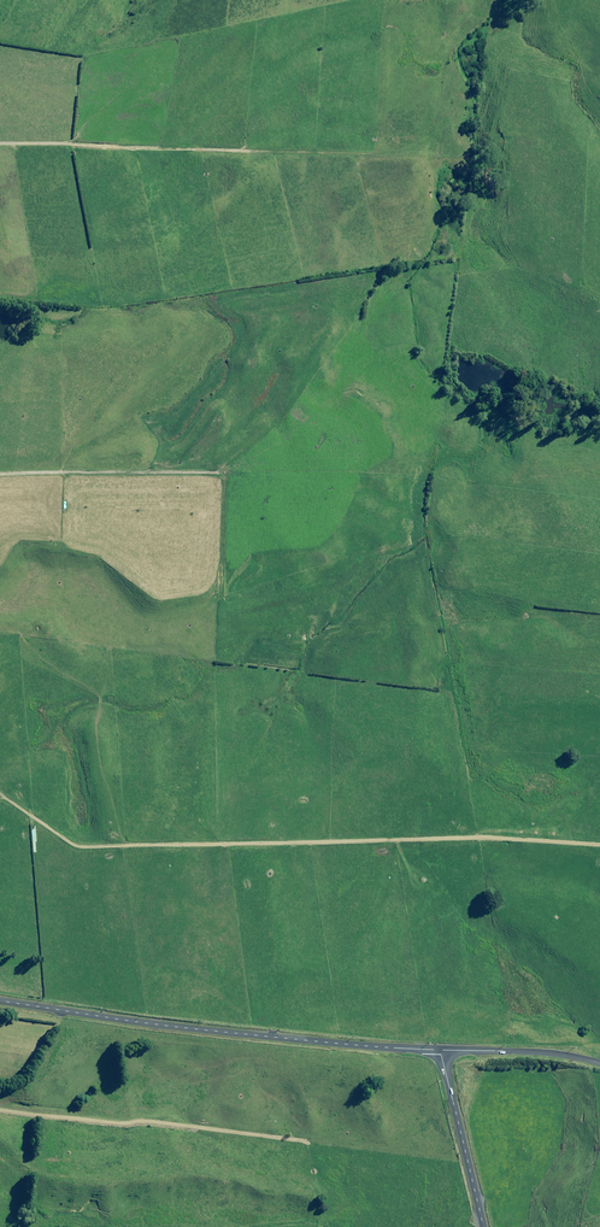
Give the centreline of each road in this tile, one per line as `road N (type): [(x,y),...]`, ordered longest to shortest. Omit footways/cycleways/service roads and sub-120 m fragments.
road 1 (track): [(0,807),(83,851),(452,840),(599,850)]
road 2 (unclassified): [(0,1001),(164,1026),(443,1050)]
road 3 (track): [(221,606),(221,472),(0,478)]
road 4 (track): [(335,157),(0,144)]
road 5 (unclassified): [(443,1050),(484,1226)]
road 6 (unclassified): [(443,1050),(599,1063)]

